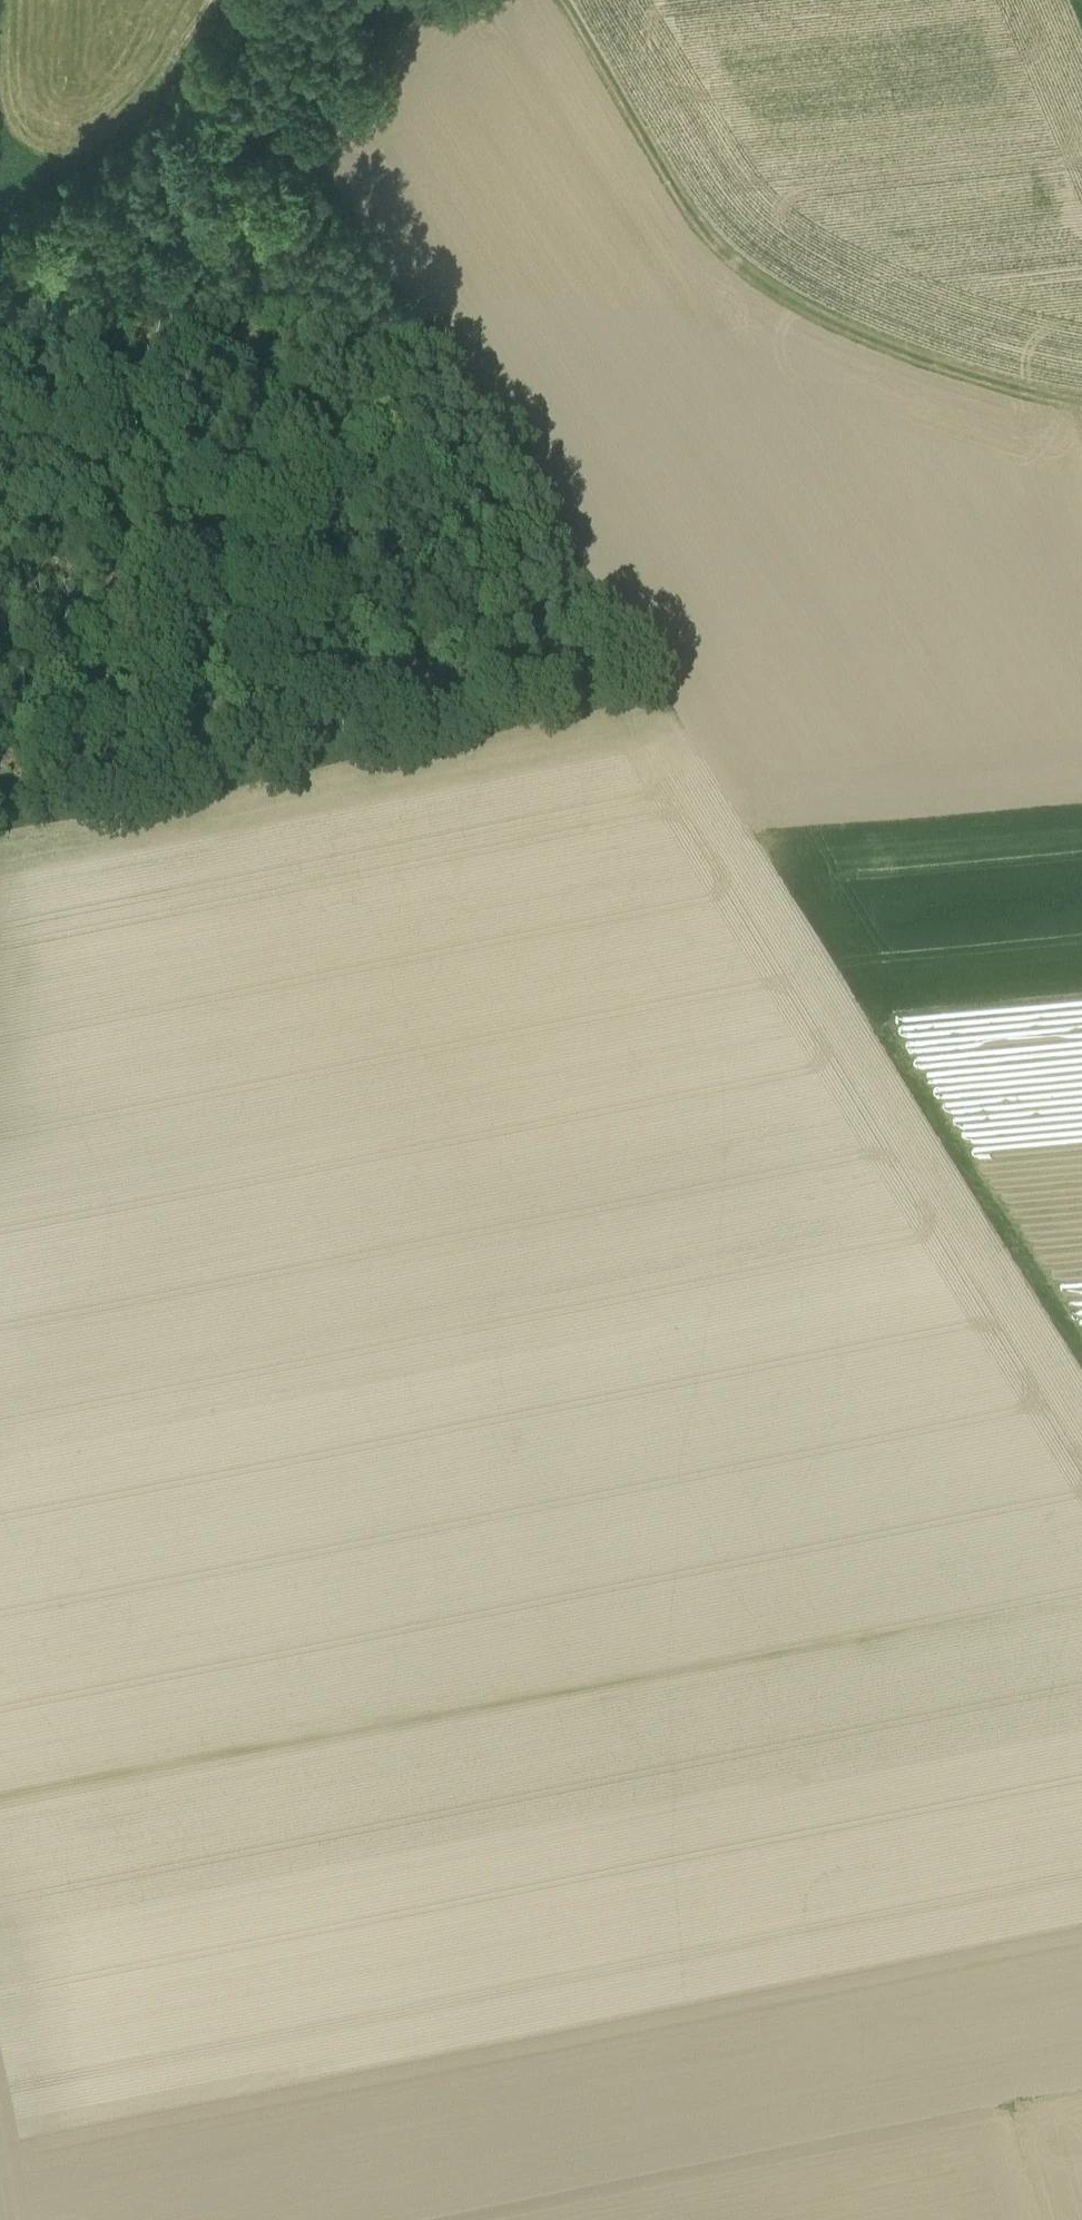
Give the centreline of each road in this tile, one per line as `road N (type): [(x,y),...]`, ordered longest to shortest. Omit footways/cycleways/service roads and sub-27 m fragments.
road 1 (track): [(1081,398),(948,389),(810,332),(696,235),(562,0)]
road 2 (track): [(311,0),(162,164),(0,296)]

